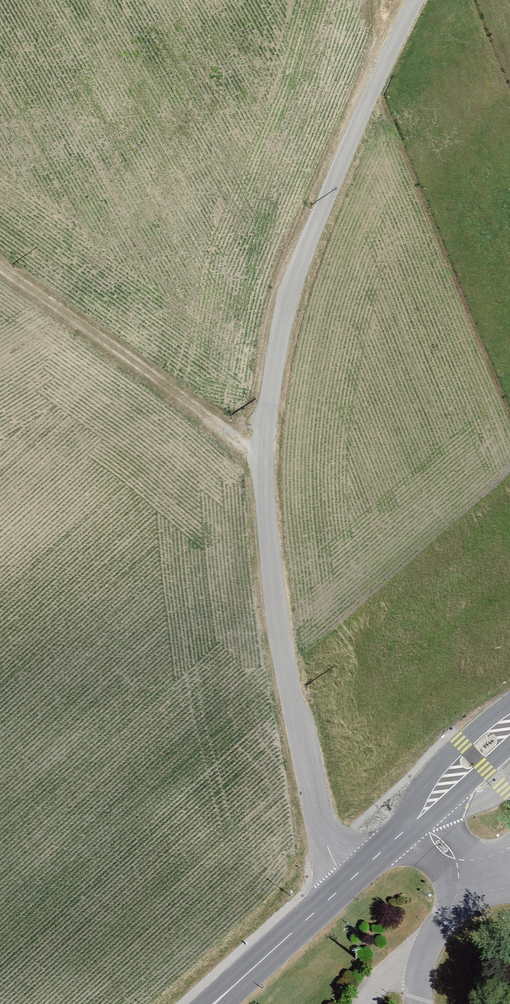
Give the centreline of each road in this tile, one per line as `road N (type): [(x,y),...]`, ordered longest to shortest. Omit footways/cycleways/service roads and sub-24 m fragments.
road 1 (unclassified): [(421,0),(295,279),(261,452),(270,585),(323,844),(345,885)]
road 2 (track): [(261,452),(0,263)]
road 3 (secondary): [(345,885),(509,729)]
road 4 (secondary): [(215,1003),(345,885)]
road 5 (residential): [(426,1003),(440,916),(486,870)]

